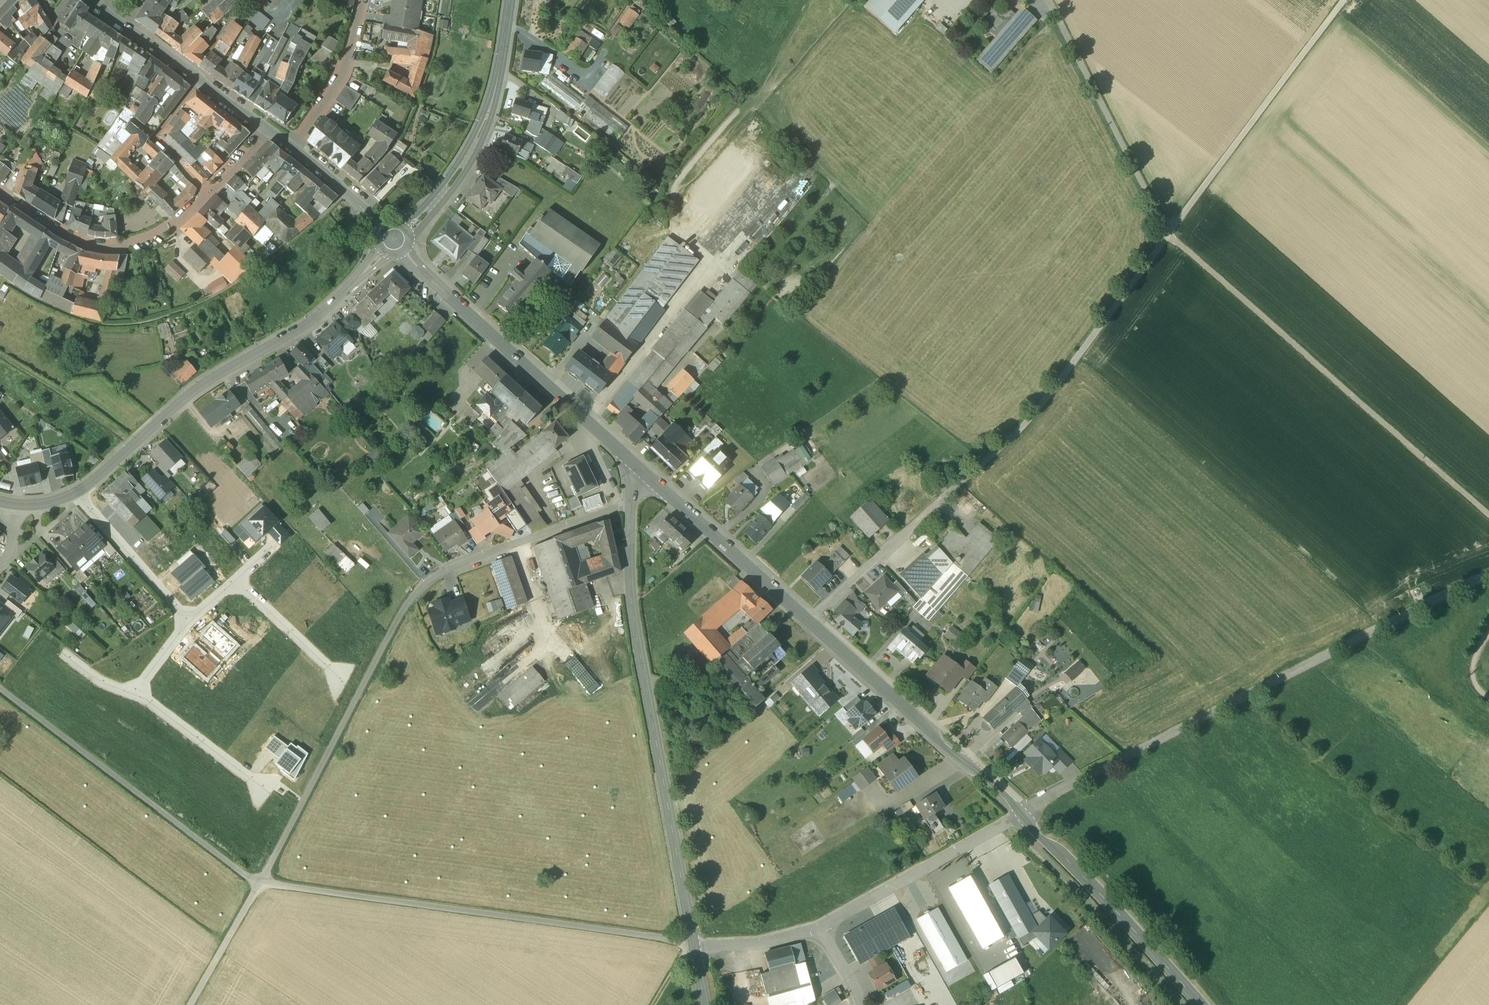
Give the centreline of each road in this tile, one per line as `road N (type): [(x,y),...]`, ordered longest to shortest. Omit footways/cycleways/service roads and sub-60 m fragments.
road 1 (residential): [(1022,816),(1488,577)]
road 2 (tertiary): [(694,951),(631,606),(631,507)]
road 3 (track): [(261,883),(693,943)]
road 4 (track): [(1488,518),(1167,238)]
road 5 (secondary): [(384,252),(312,322),(194,390),(76,491)]
road 6 (tertiary): [(646,478),(404,252)]
road 7 (residential): [(0,193),(75,243),(135,247),(179,223),(267,133)]
road 8 (track): [(0,689),(261,883)]
road 9 (track): [(415,597),(261,883)]
road 10 (track): [(1488,901),(1239,703)]
road 11 (track): [(1167,238),(1345,0)]
road 12 (tertiary): [(1022,816),(808,624)]
road 13 (tertiary): [(1198,1004),(1022,816)]
road 14 (residential): [(631,507),(464,565),(415,597)]
road 15 (residential): [(1022,816),(822,928)]
road 16 (tertiary): [(267,133),(82,0)]
road 17 (tertiary): [(808,624),(646,478)]
road 18 (residential): [(808,624),(960,487)]
road 19 (residential): [(76,491),(189,621)]
road 20 (residential): [(362,0),(347,66),(291,150)]
road 21 (residential): [(135,693),(264,786)]
road 22 (secondary): [(471,151),(494,96),(510,0)]
road 23 (residential): [(234,581),(341,678)]
road 24 (track): [(261,883),(192,1004)]
road 25 (residential): [(822,928),(764,945),(694,951)]
road 26 (tertiary): [(383,229),(291,150)]

